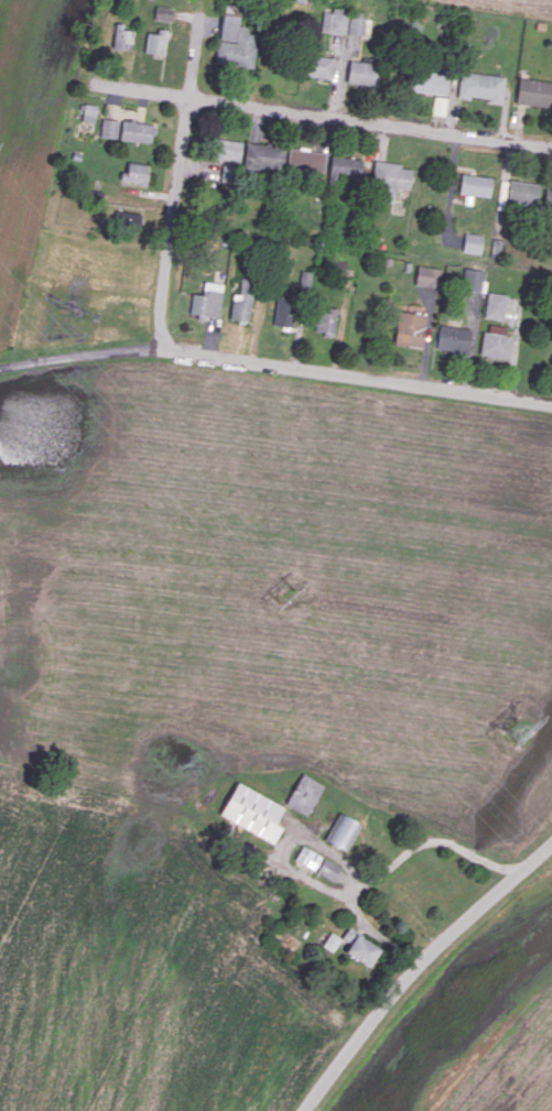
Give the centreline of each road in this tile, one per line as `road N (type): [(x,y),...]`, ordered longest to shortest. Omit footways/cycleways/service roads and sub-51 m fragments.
road 1 (residential): [(551,152),(109,81)]
road 2 (residential): [(551,852),(437,956),(310,1110)]
road 3 (residential): [(198,55),(155,355)]
road 4 (residential): [(551,406),(268,367)]
road 5 (residential): [(11,372),(111,351),(155,355)]

